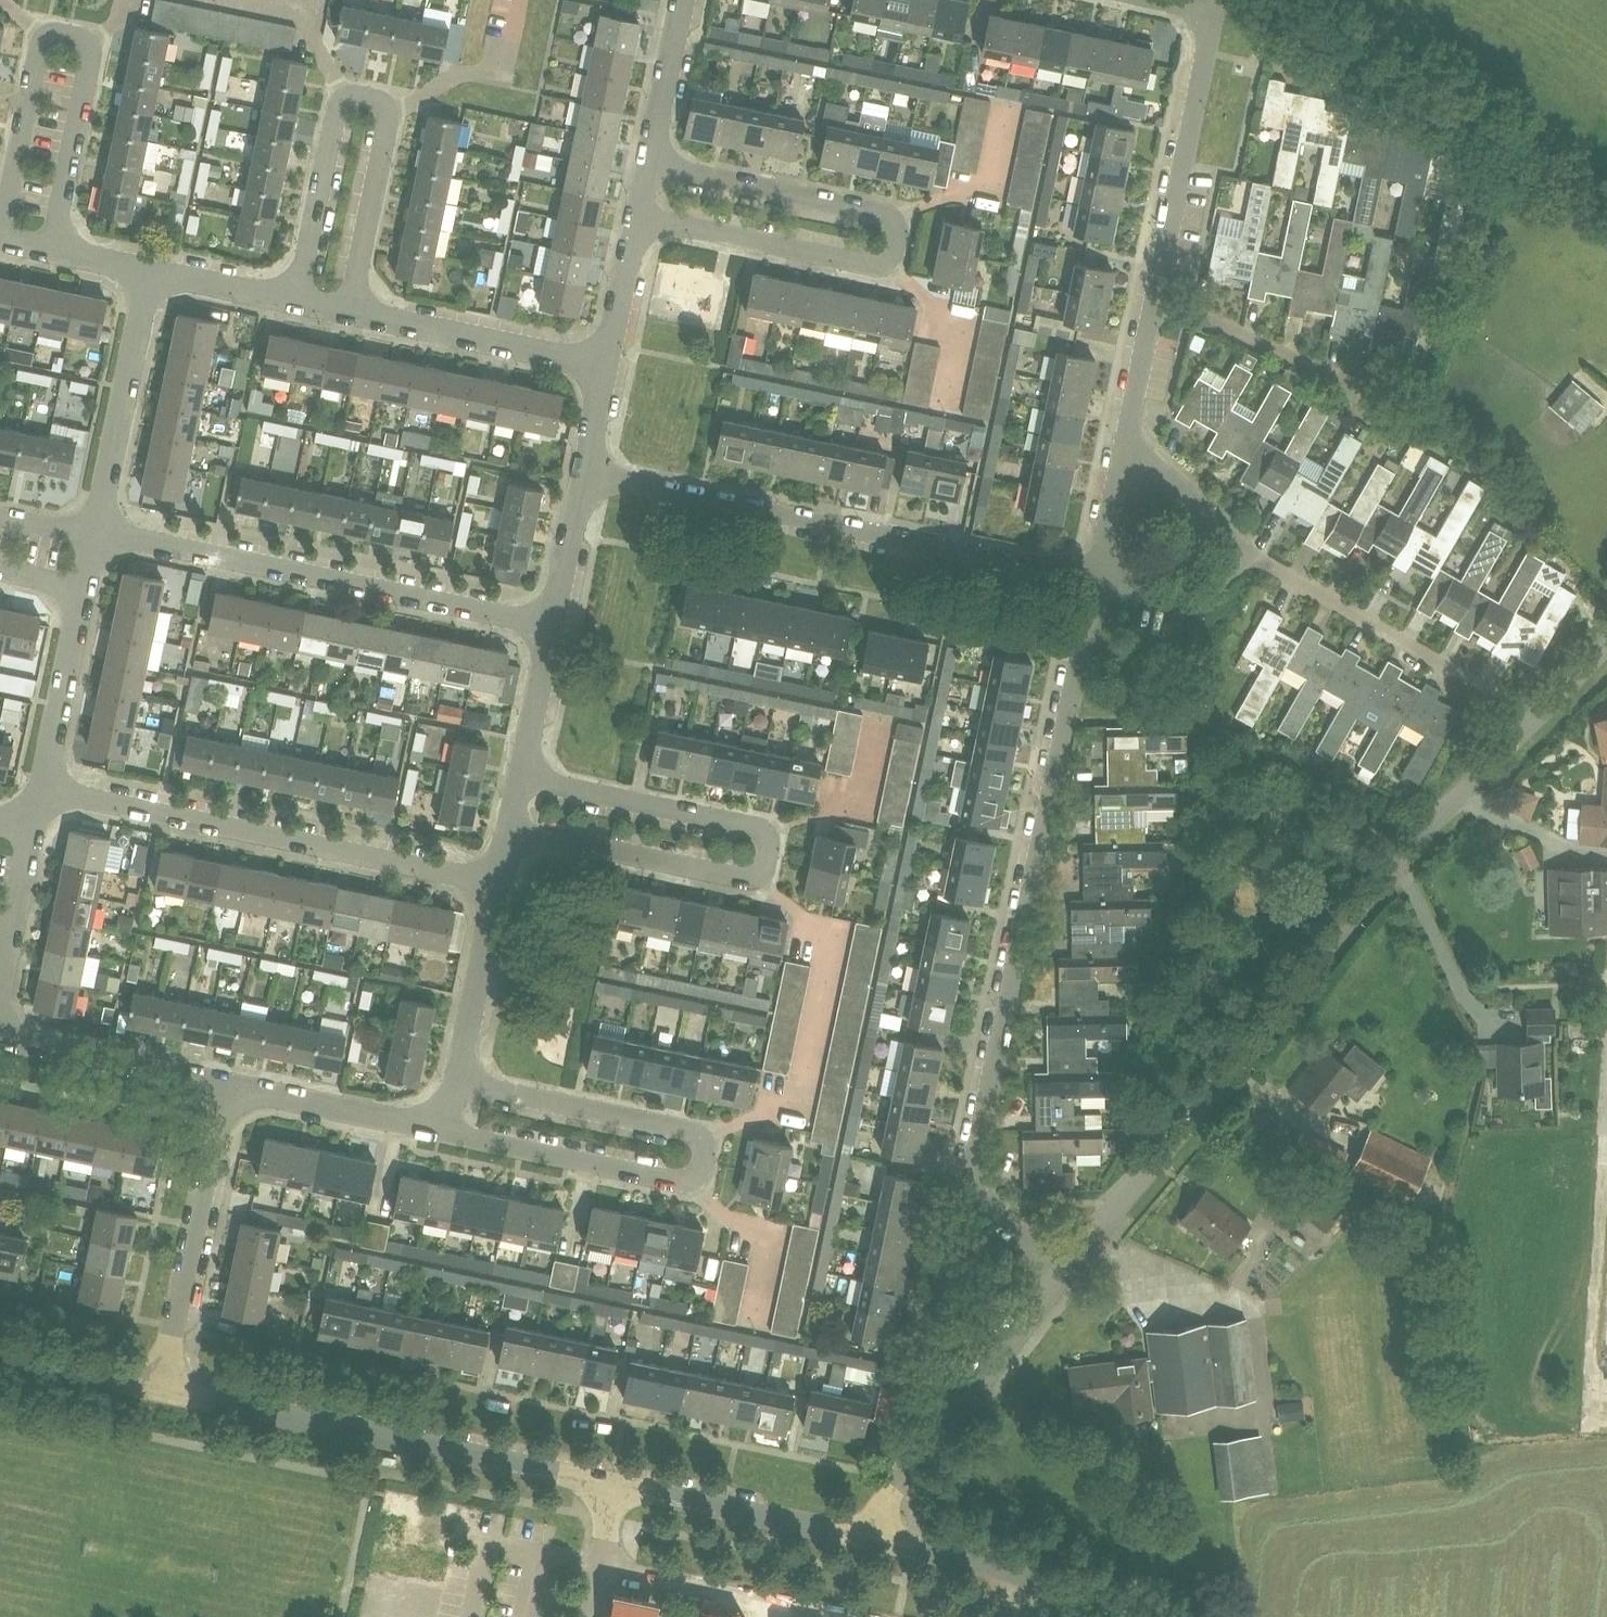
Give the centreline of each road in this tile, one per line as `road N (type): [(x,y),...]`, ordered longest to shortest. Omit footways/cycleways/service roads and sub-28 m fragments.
road 1 (unclassified): [(1052,1287),(1522,732),(1606,643)]
road 2 (residential): [(1052,1287),(992,1226),(979,1168),(1098,571)]
road 3 (residential): [(508,832),(759,881),(769,832),(519,782)]
road 4 (residential): [(456,1080),(701,1134),(689,1183),(444,1133)]
road 5 (residential): [(1098,571),(585,469)]
road 6 (residential): [(292,302),(332,103),(344,94),(383,101),(388,117),(350,315)]
road 7 (residential): [(553,621),(94,531)]
road 8 (residential): [(498,882),(43,794)]
road 9 (residential): [(616,1486),(167,1388)]
road 10 (unclassified): [(1606,186),(1345,49),(1274,0)]
road 11 (residential): [(50,251),(13,240),(5,213),(37,53),(54,29),(90,35),(91,65)]
road 12 (residential): [(863,1535),(1052,1287)]
road 13 (residential): [(892,218),(899,229),(896,257),(875,266),(639,217)]
road 14 (residential): [(167,1388),(226,1090)]
road 15 (residential): [(1150,299),(1210,6)]
road 16 (residential): [(1429,400),(1150,299)]
road 17 (residential): [(1496,695),(1248,556)]
road 18 (residential): [(94,531),(146,273)]
road 19 (residential): [(608,364),(350,315)]
road 20 (residential): [(863,1535),(616,1486)]
road 21 (residential): [(892,218),(880,208),(650,163)]
road 22 (residential): [(836,1616),(600,1567)]
road 23 (residential): [(226,1090),(0,1040)]
road 24 (residential): [(444,1133),(226,1090)]
road 25 (residential): [(1248,556),(1154,449),(1135,377)]
road 26 (residential): [(43,794),(83,592)]
road 27 (residential): [(456,1080),(498,882)]
road 28 (residential): [(1135,377),(1098,571)]
road 29 (residential): [(91,65),(50,251)]
road 30 (residential): [(0,998),(30,829)]
road 31 (residential): [(167,1388),(0,1357)]
road 32 (residential): [(1026,1576),(863,1535)]
road 33 (residential): [(650,163),(685,0)]
road 34 (residential): [(519,782),(553,621)]
road 35 (residential): [(1248,556),(1208,588),(1098,571)]
road 36 (residential): [(553,621),(585,469)]
road 37 (residential): [(608,364),(639,217)]
road 38 (residential): [(292,302),(146,273)]

